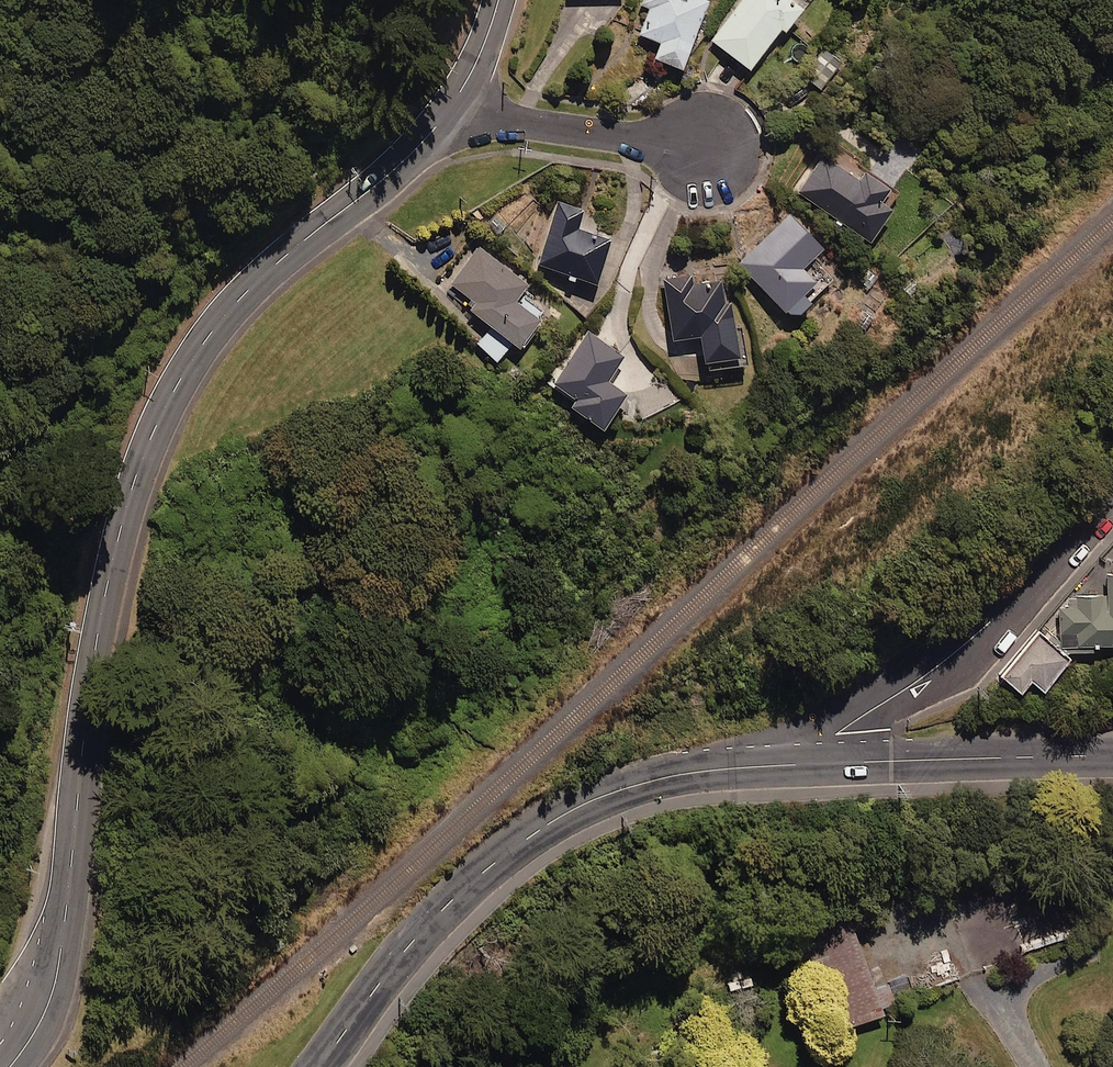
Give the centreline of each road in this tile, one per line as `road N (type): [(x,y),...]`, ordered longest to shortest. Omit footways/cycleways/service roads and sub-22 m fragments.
road 1 (secondary): [(449,113),(387,176),(239,299),(176,386),(151,437),(116,546),(96,648),(59,969),(47,1009)]
road 2 (secondary): [(321,1066),(418,933),(484,869),(557,818),(678,773),(785,764)]
road 3 (residential): [(1112,496),(957,652),(785,764)]
road 4 (secondary): [(785,764),(1112,754)]
road 5 (residential): [(449,113),(708,148)]
road 6 (secondary): [(498,0),(449,113)]

